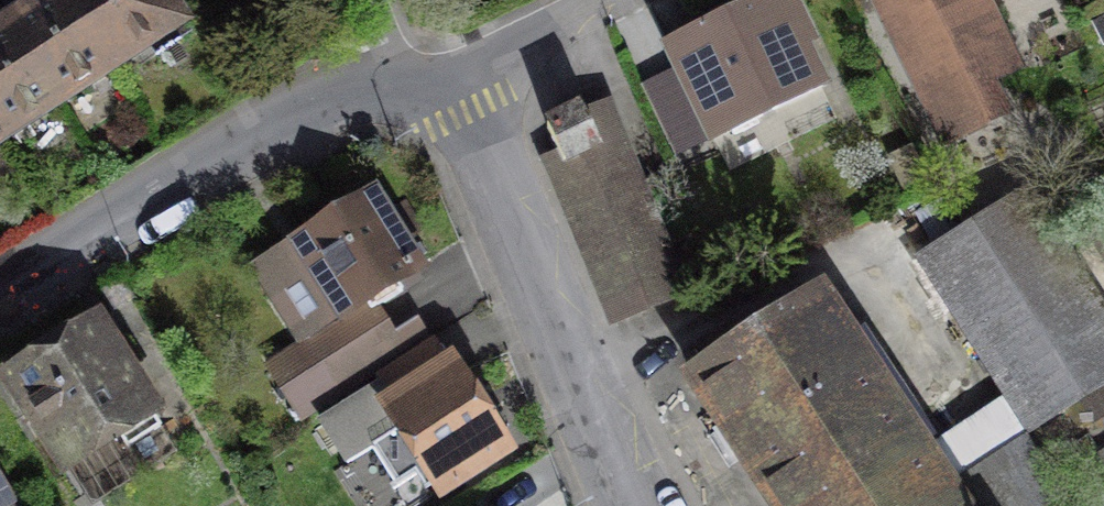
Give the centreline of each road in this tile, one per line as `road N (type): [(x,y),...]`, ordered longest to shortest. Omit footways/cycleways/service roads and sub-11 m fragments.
road 1 (residential): [(409,86),(466,116),(486,148),(584,411),(636,505)]
road 2 (residential): [(409,86),(332,97),(0,300)]
road 3 (residential): [(595,0),(409,86)]

